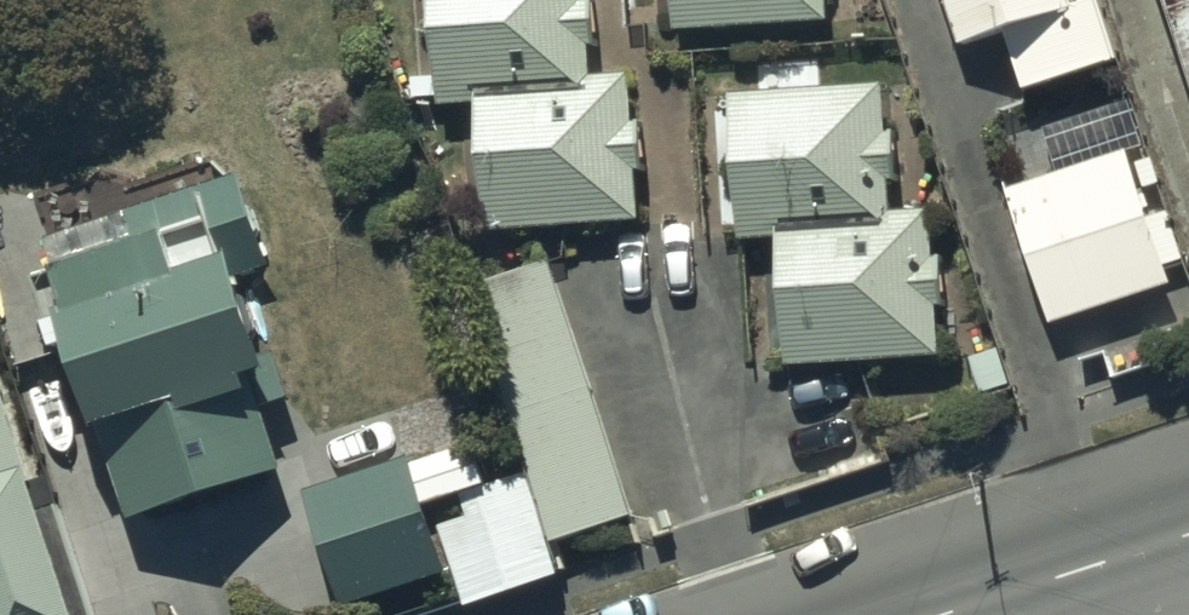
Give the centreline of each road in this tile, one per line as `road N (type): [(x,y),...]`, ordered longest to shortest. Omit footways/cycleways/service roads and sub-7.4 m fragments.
road 1 (tertiary): [(1188,534),(938,614)]

